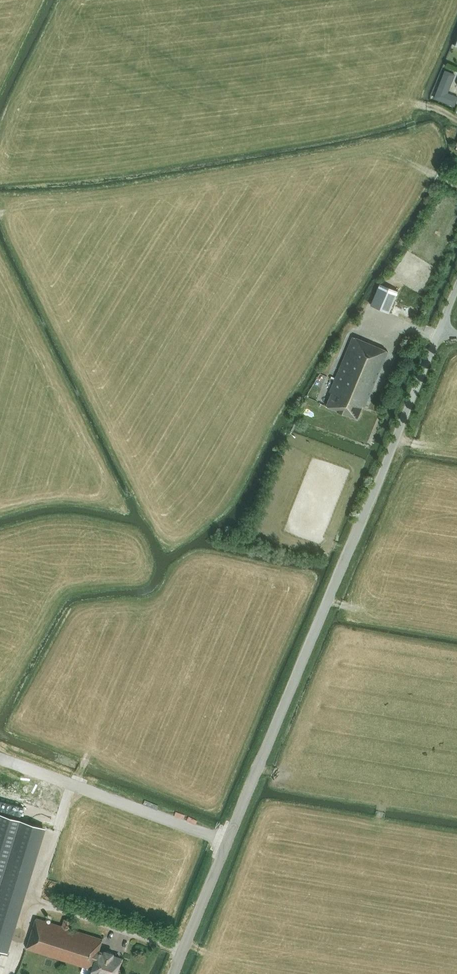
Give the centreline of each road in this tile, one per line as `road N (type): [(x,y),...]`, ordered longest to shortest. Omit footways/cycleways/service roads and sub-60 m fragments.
road 1 (unclassified): [(175,973),(439,331)]
road 2 (track): [(0,758),(228,842)]

